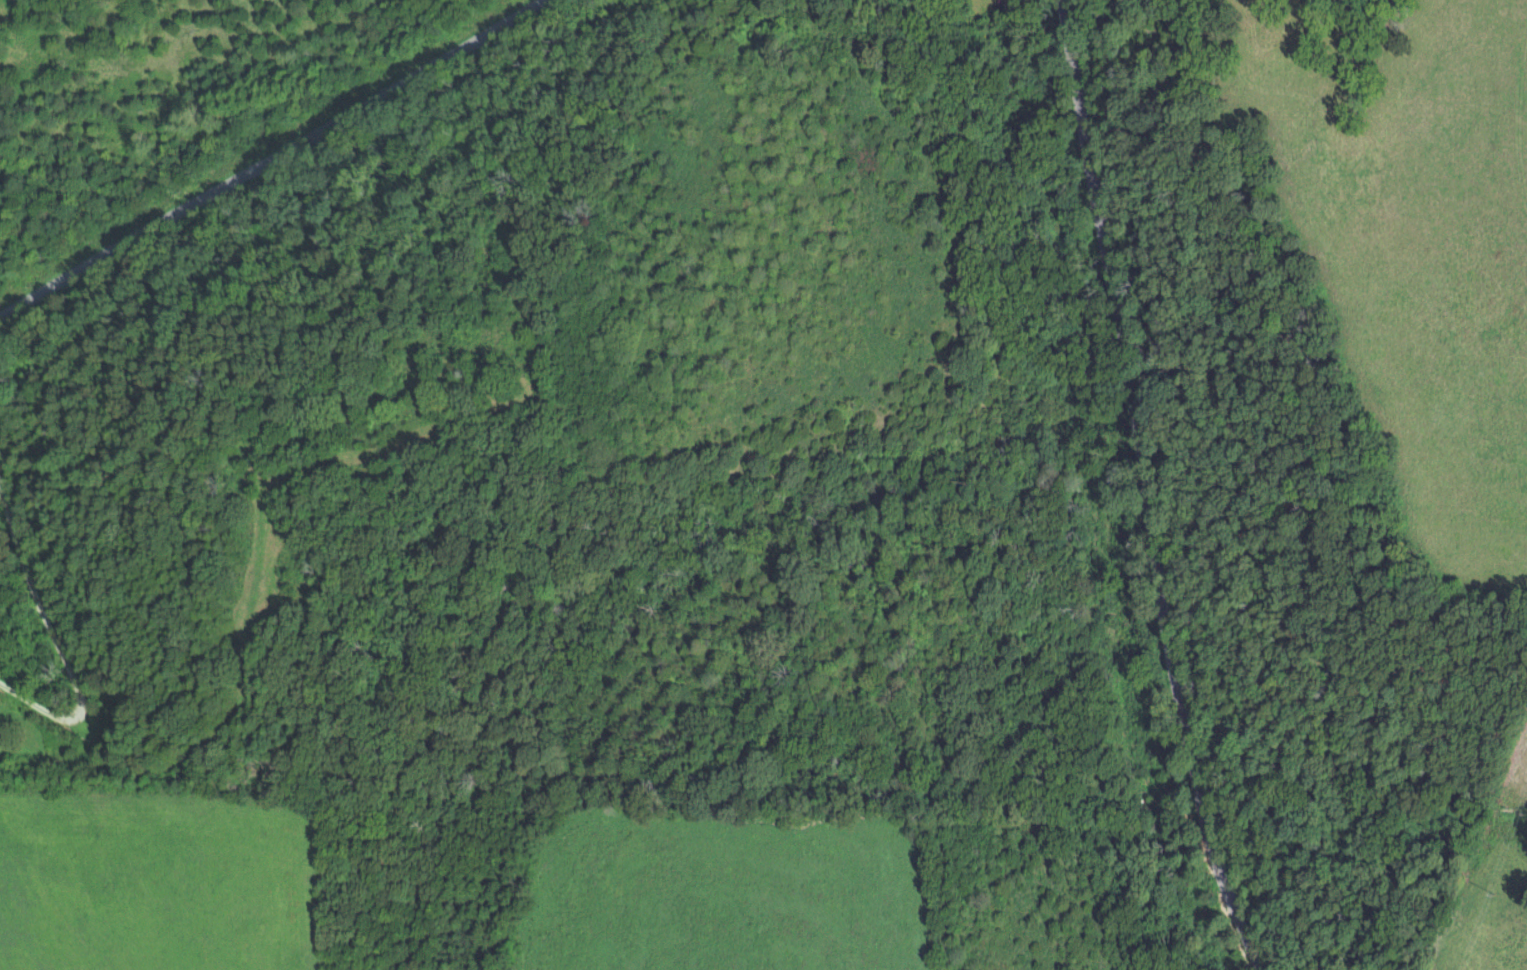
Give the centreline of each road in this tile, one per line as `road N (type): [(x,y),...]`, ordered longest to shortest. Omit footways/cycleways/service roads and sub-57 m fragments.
road 1 (residential): [(1269,969),(1211,812),(1071,0)]
road 2 (residential): [(529,0),(0,307)]

